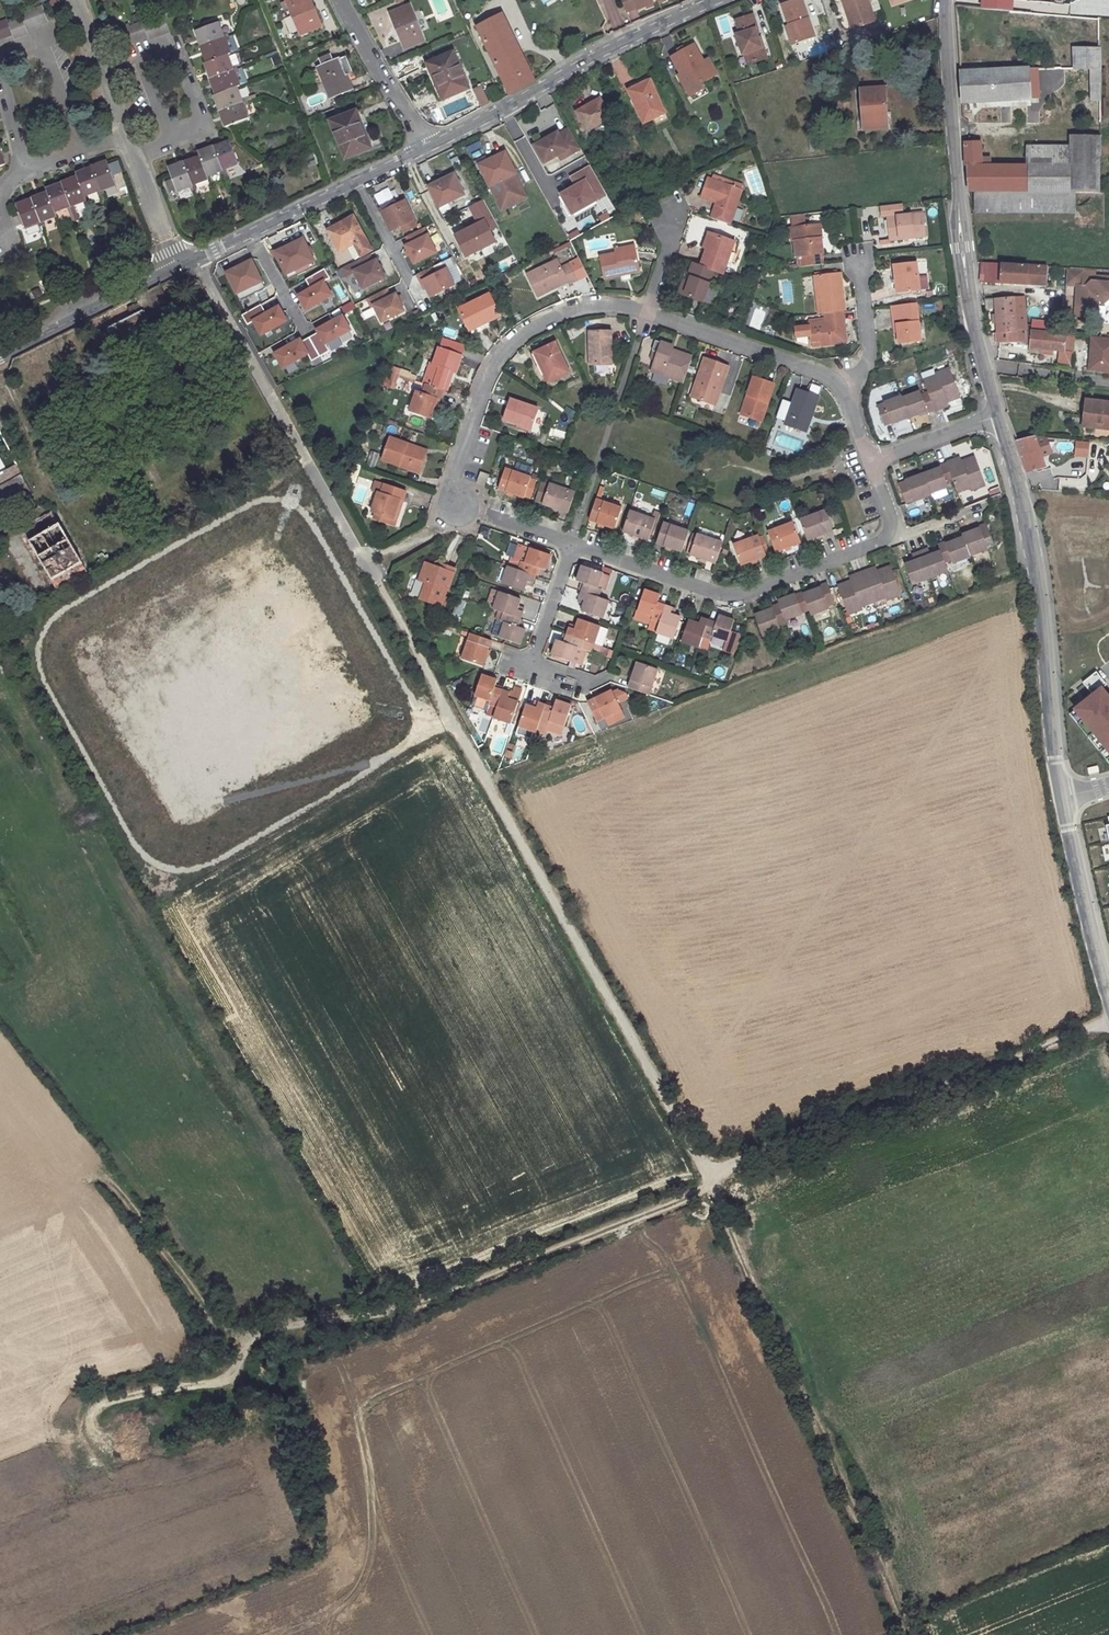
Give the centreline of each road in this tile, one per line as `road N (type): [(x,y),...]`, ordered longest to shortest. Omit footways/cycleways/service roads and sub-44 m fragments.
road 1 (track): [(1108,1022),(759,1152),(692,1196),(417,1306),(283,1326),(250,1340),(226,1333),(112,1182),(99,1176),(80,1183)]
road 2 (track): [(908,1634),(709,1183),(433,683)]
road 3 (unclassified): [(999,415),(962,247),(943,0)]
road 4 (unclassified): [(1060,798),(1039,580),(999,415)]
road 5 (residential): [(368,565),(197,260)]
road 6 (residential): [(573,545),(712,593),(749,591),(882,540),(887,531)]
road 7 (unclassified): [(716,0),(424,148)]
road 8 (residential): [(645,313),(615,305),(573,310),(506,351),(488,378),(453,476),(457,505)]
road 9 (unclassified): [(424,148),(197,260)]
road 10 (track): [(250,1340),(229,1378),(104,1404),(91,1427),(100,1445)]
road 11 (residential): [(842,387),(645,313)]
road 12 (unclassified): [(1108,999),(1060,798)]
road 13 (residential): [(573,545),(531,665),(571,677),(600,675)]
road 14 (unclassified): [(176,269),(0,355)]
road 15 (residential): [(424,148),(341,0)]
road 16 (residential): [(172,142),(204,129),(174,47),(141,58)]
road 17 (residential): [(79,150),(42,46),(0,62)]
road 18 (residential): [(125,135),(74,0)]
road 19 (residential): [(842,387),(868,357),(859,253)]
road 20 (residential): [(870,461),(999,415)]
road 21 (residential): [(457,505),(573,545)]

